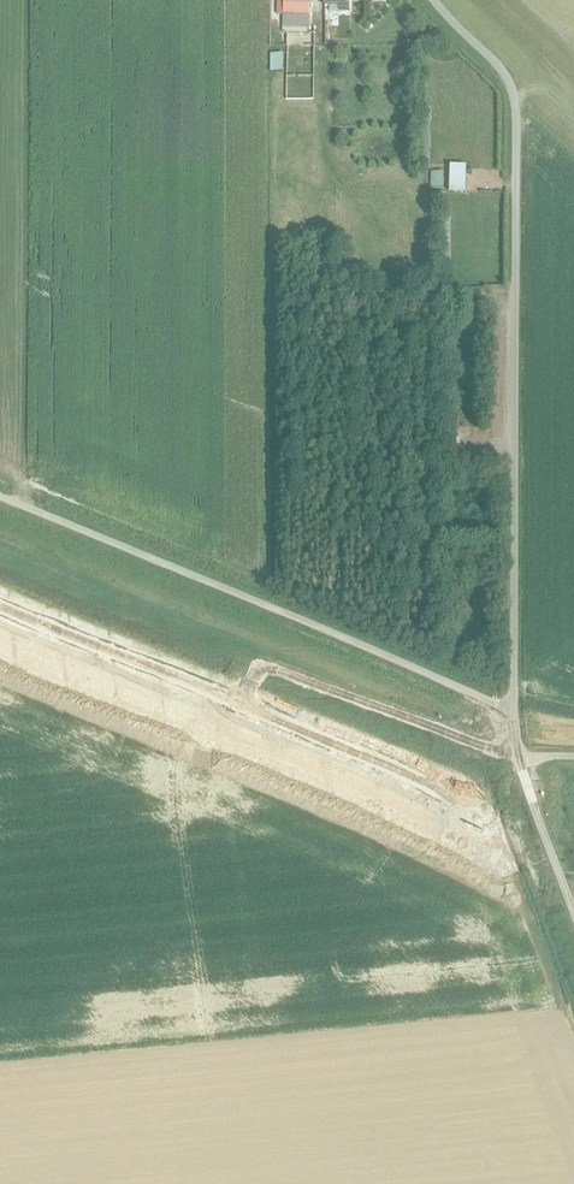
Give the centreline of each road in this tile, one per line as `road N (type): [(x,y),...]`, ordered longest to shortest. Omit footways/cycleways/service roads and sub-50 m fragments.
road 1 (unclassified): [(513,708),(516,116),(499,71),(432,0)]
road 2 (unclassified): [(0,498),(513,708)]
road 3 (unclassified): [(573,913),(523,774),(513,708)]

